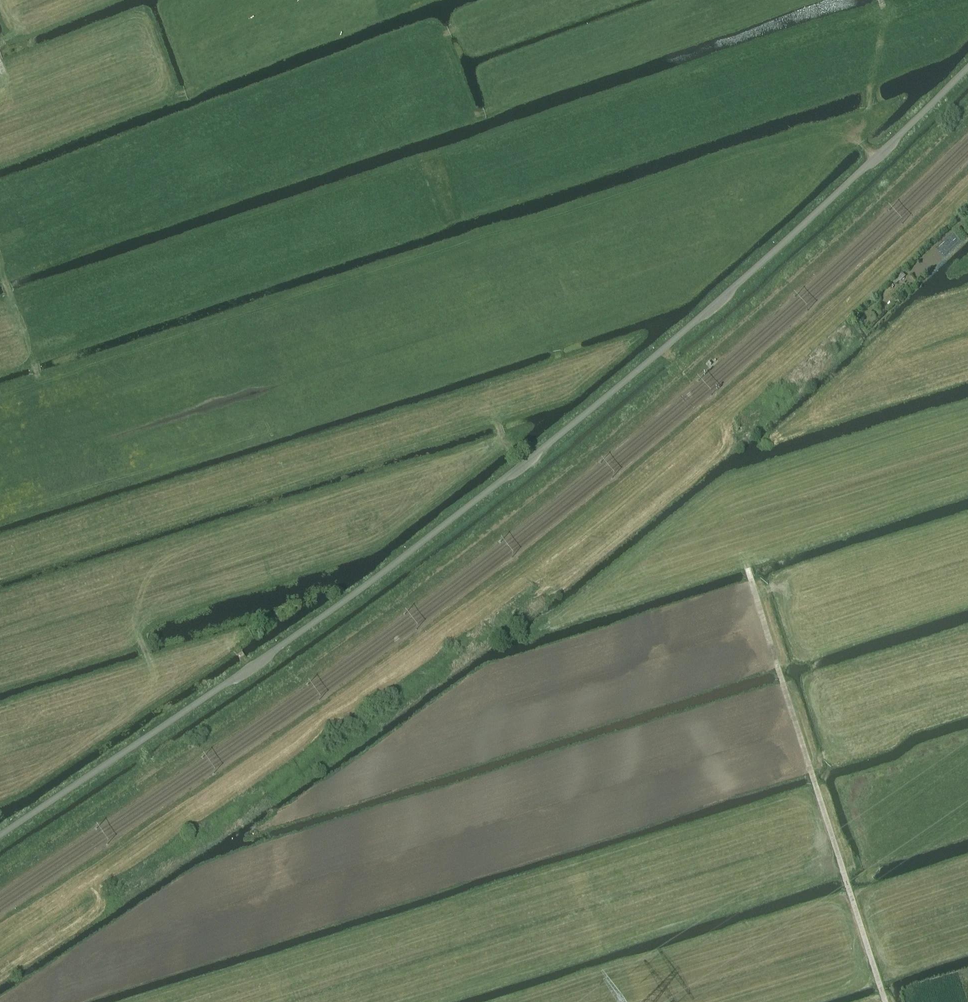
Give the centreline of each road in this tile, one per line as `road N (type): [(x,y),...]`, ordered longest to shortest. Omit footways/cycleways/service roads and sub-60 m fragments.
road 1 (unclassified): [(0,835),(250,668),(522,465),(775,250),(967,67)]
road 2 (track): [(885,1001),(747,569)]

